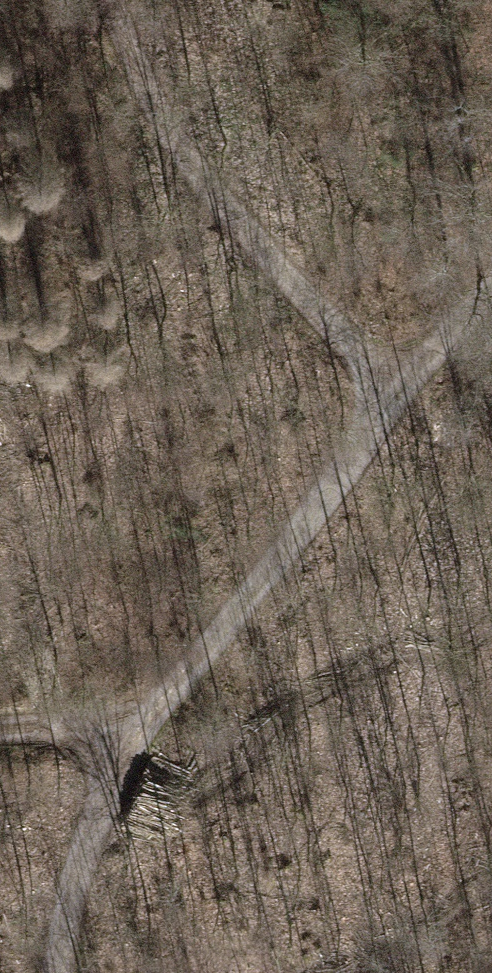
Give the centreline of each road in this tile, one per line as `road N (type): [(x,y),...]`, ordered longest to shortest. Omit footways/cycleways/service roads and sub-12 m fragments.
road 1 (track): [(63,972),(72,857),(150,705),(281,553),(399,373),(491,271)]
road 2 (track): [(399,373),(323,313),(180,152),(119,0)]
road 3 (track): [(150,705),(41,733),(0,733)]

